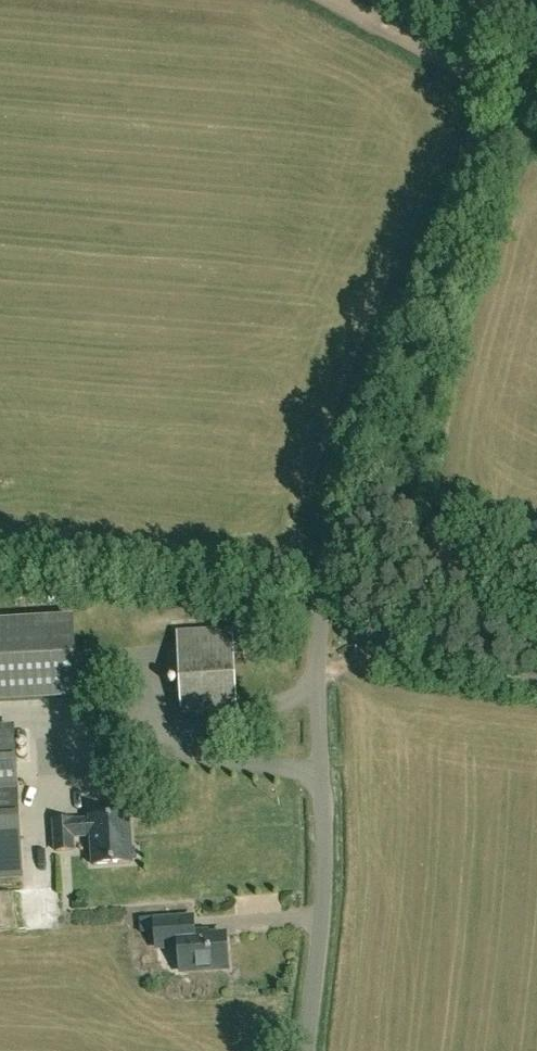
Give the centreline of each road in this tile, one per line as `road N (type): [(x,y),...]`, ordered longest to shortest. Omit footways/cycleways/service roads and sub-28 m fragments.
road 1 (unclassified): [(307,1050),(327,873),(318,674),(331,522),(362,413),(429,246),(486,119),(536,45)]
road 2 (track): [(333,0),(536,110)]
road 3 (track): [(318,674),(373,644),(536,659)]

